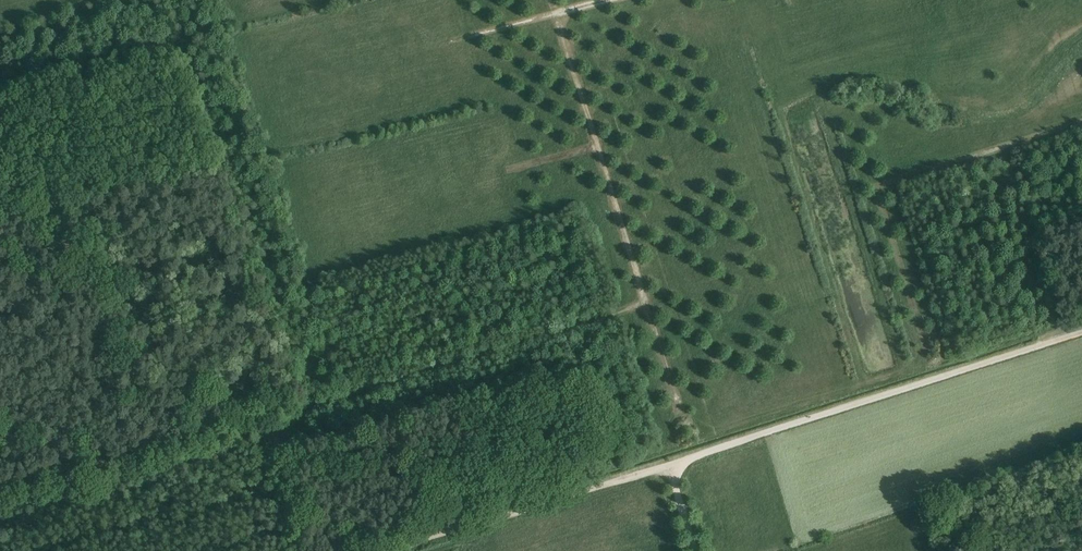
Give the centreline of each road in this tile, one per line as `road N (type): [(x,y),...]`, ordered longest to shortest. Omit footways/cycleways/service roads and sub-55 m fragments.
road 1 (track): [(698,449),(642,303),(555,15),(613,0)]
road 2 (track): [(670,459),(1081,328)]
road 3 (track): [(298,550),(269,425),(0,491)]
road 4 (track): [(642,303),(269,425)]
road 5 (track): [(670,459),(374,550)]

